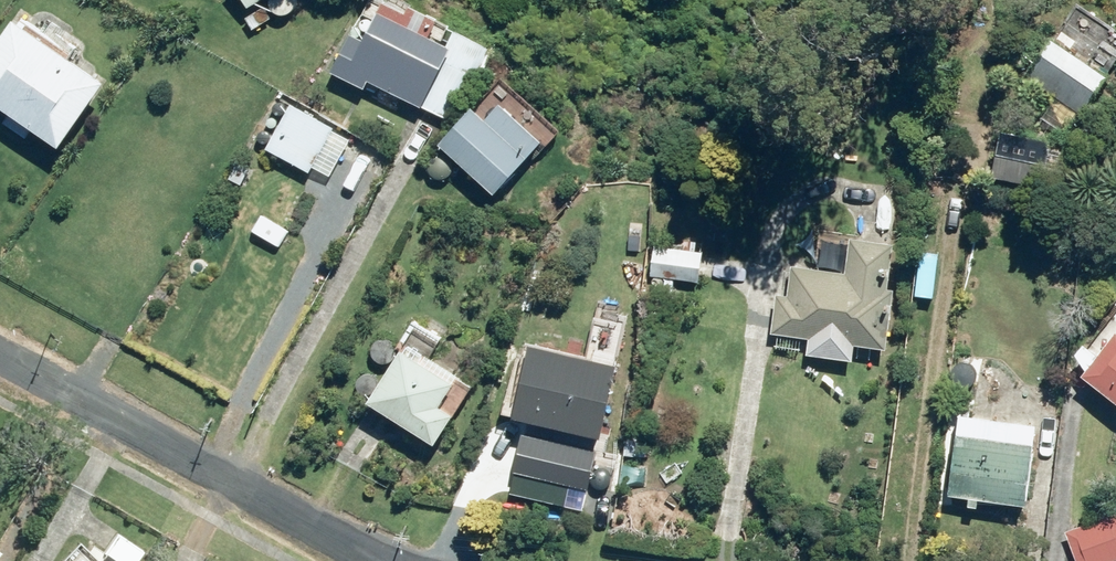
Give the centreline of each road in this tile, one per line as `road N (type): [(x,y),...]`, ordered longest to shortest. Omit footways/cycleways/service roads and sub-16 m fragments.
road 1 (residential): [(0,355),(377,560)]

